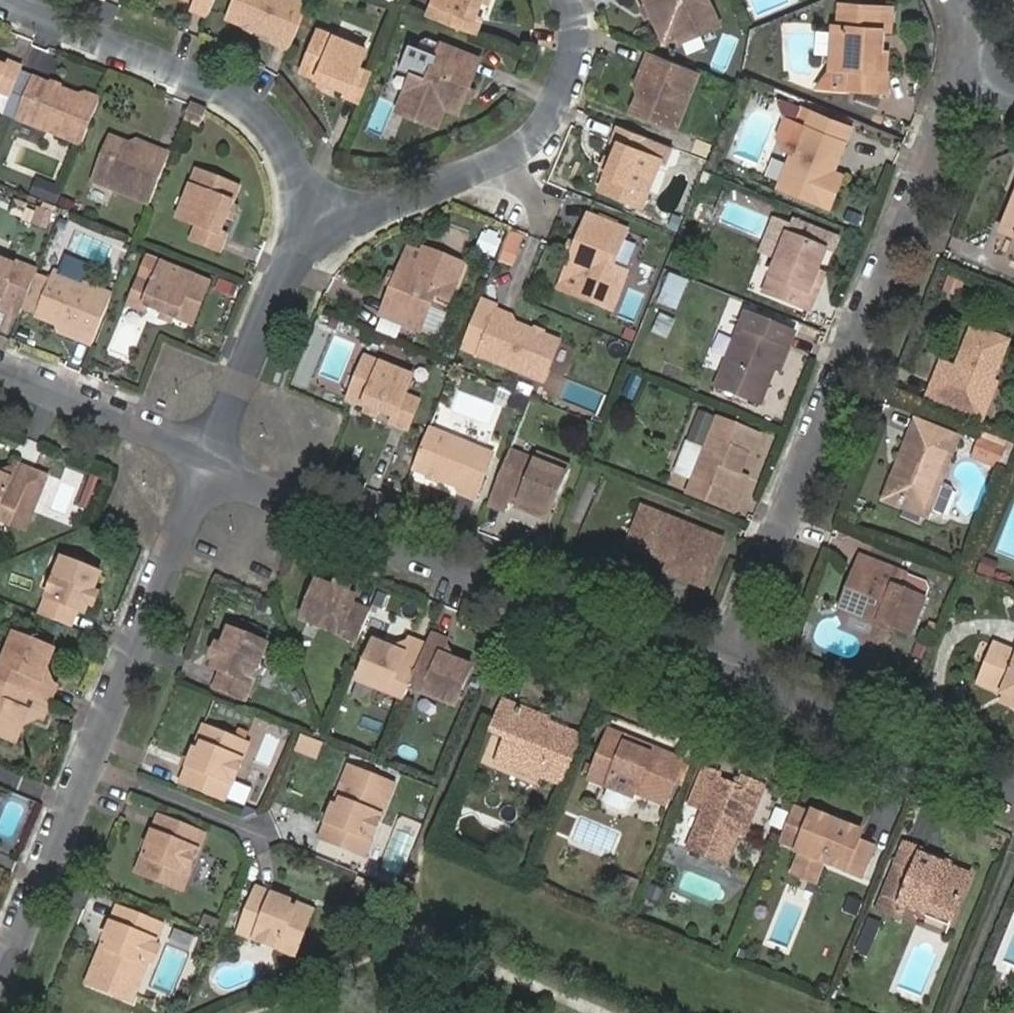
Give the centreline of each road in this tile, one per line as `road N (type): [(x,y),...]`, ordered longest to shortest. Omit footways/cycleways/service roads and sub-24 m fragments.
road 1 (residential): [(968,73),(728,677)]
road 2 (residential): [(0,991),(218,457)]
road 3 (residential): [(728,677),(293,496),(218,457)]
road 4 (residential): [(319,225),(514,155),(551,120),(577,48),(564,0)]
road 5 (residential): [(19,0),(243,101),(269,125),(291,163)]
road 6 (residential): [(1013,790),(728,677)]
road 7 (residential): [(218,457),(319,225)]
road 8 (residential): [(218,457),(0,368)]

